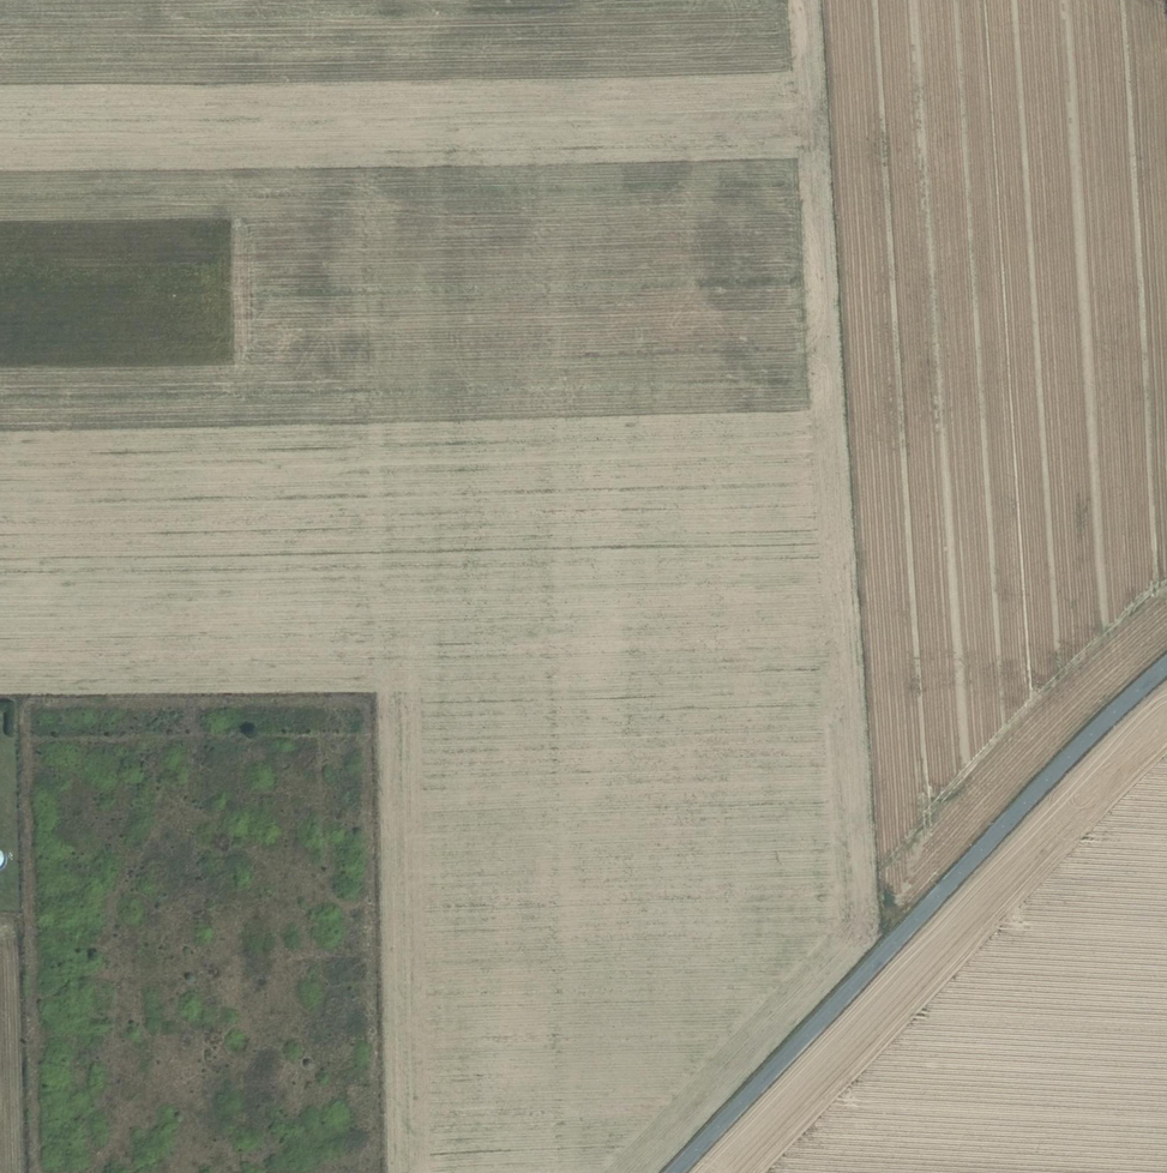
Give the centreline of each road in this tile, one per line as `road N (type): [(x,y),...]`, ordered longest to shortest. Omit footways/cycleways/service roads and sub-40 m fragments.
road 1 (tertiary): [(1166,667),(1107,719),(674,1172)]

